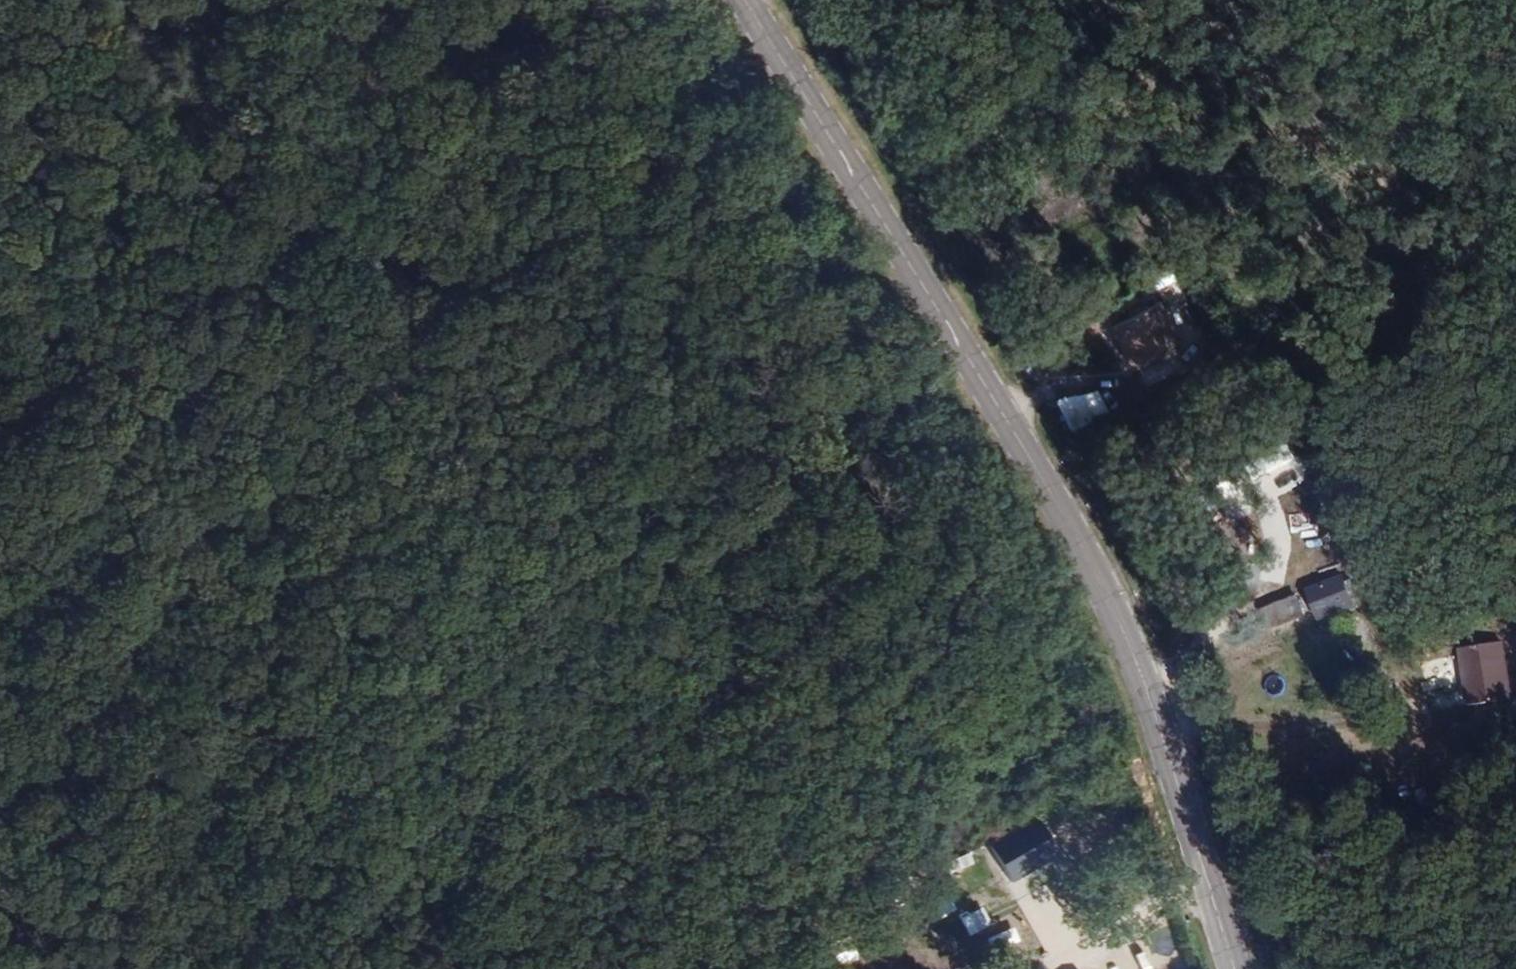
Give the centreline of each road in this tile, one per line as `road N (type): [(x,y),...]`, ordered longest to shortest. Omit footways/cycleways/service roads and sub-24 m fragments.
road 1 (secondary): [(747,0),(1071,523),(1115,609),(1236,968)]
road 2 (track): [(0,813),(488,968)]

